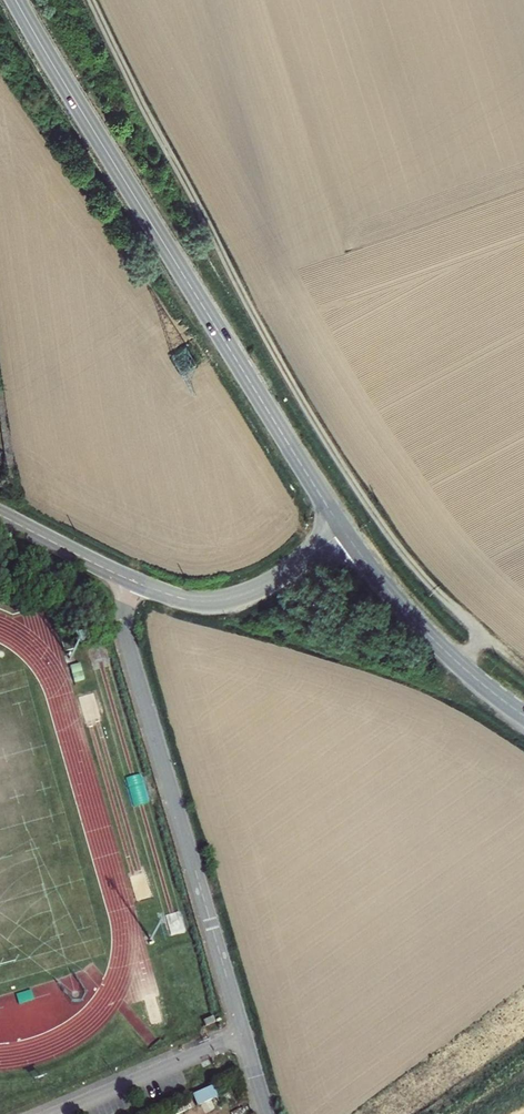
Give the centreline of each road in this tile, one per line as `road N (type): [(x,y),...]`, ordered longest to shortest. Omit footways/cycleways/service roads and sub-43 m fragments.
road 1 (track): [(91,0),(265,340),(392,534),(485,643),(455,661)]
road 2 (tertiary): [(15,0),(344,531)]
road 3 (residential): [(266,1113),(127,639),(131,580)]
road 4 (tertiary): [(344,531),(429,636),(523,715)]
road 5 (unclassified): [(131,580),(185,599),(225,599),(344,531)]
road 6 (unclassified): [(0,514),(131,580)]

